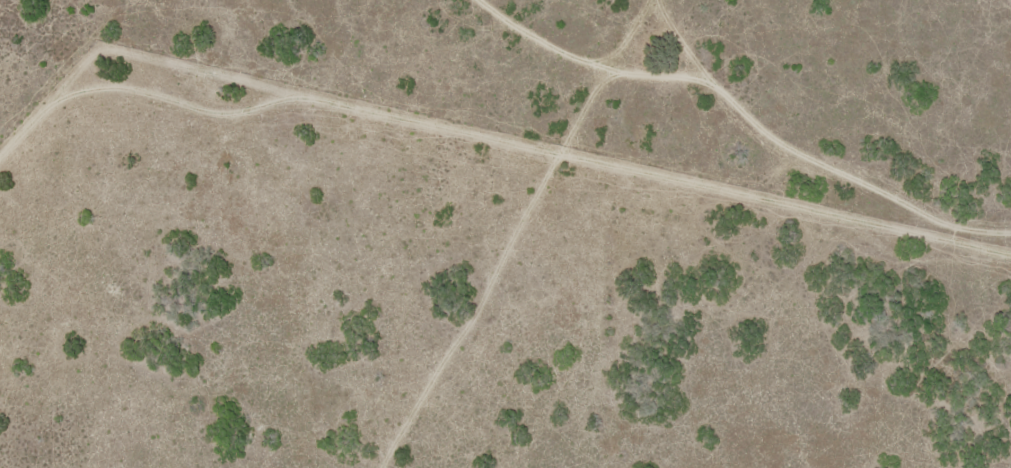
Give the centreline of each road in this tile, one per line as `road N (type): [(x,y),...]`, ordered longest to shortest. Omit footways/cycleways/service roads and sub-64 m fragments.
road 1 (residential): [(1010,240),(996,243),(480,27),(427,41),(198,3),(106,0)]
road 2 (residential): [(612,0),(609,80),(393,467)]
road 3 (residential): [(996,243),(996,363),(1010,467)]

